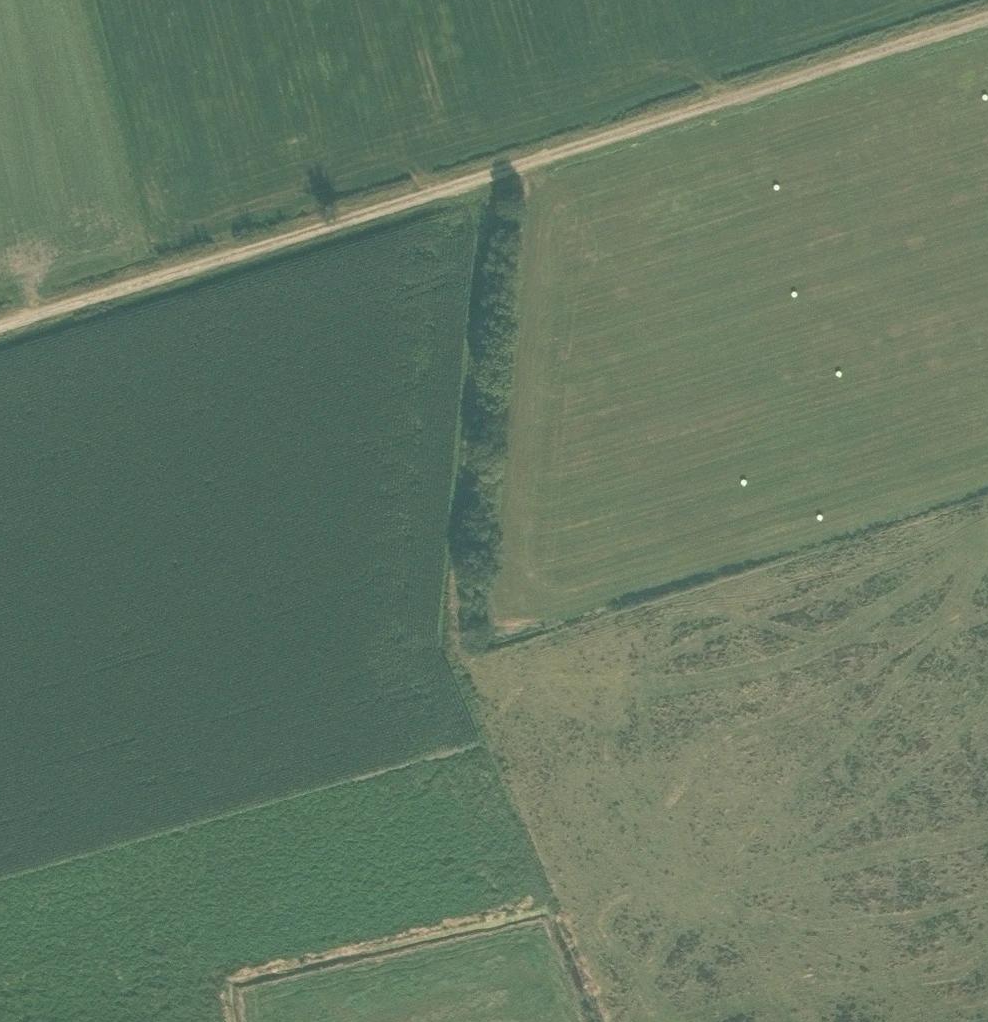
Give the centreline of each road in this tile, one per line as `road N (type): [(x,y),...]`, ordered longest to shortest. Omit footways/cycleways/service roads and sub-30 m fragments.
road 1 (track): [(987,18),(0,322)]
road 2 (track): [(507,166),(457,645)]

